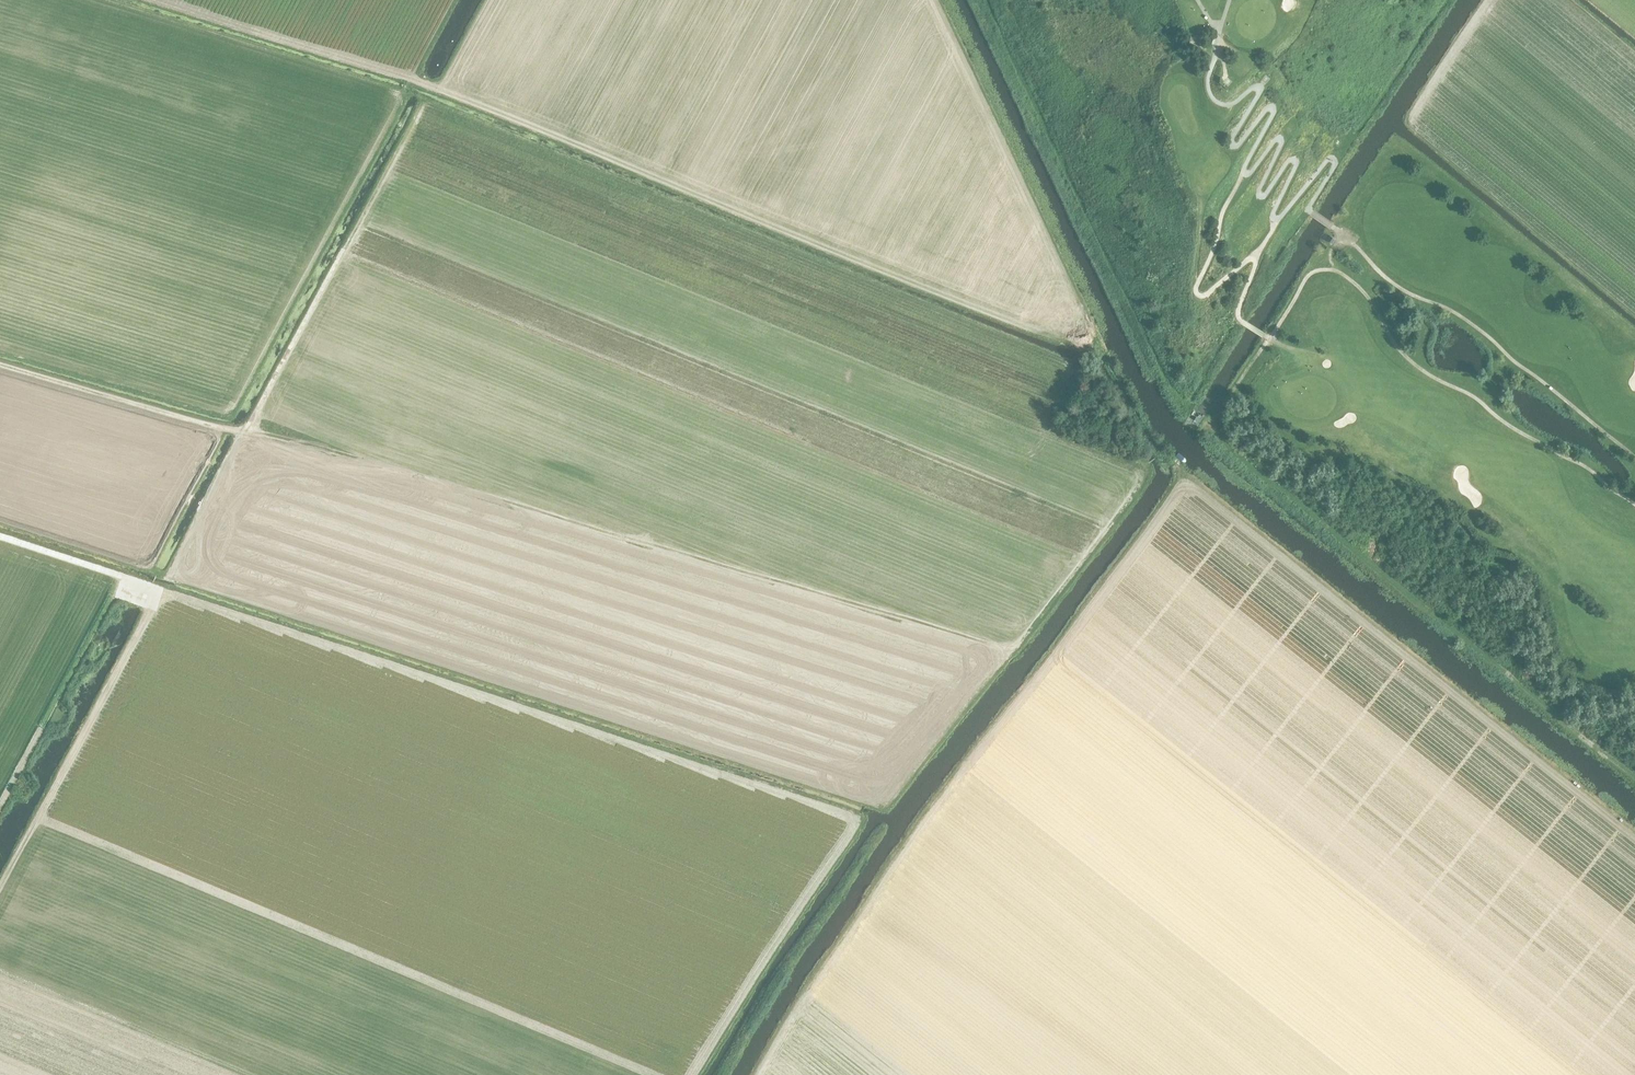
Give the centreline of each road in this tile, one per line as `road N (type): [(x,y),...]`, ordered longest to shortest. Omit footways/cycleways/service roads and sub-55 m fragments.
road 1 (track): [(696,1074),(856,820),(0,538)]
road 2 (track): [(1187,476),(1157,452),(1104,358),(427,84),(159,0)]
road 3 (track): [(1008,651),(446,482),(0,366)]
road 4 (track): [(1207,427),(1634,777)]
road 5 (track): [(377,1074),(0,969)]

